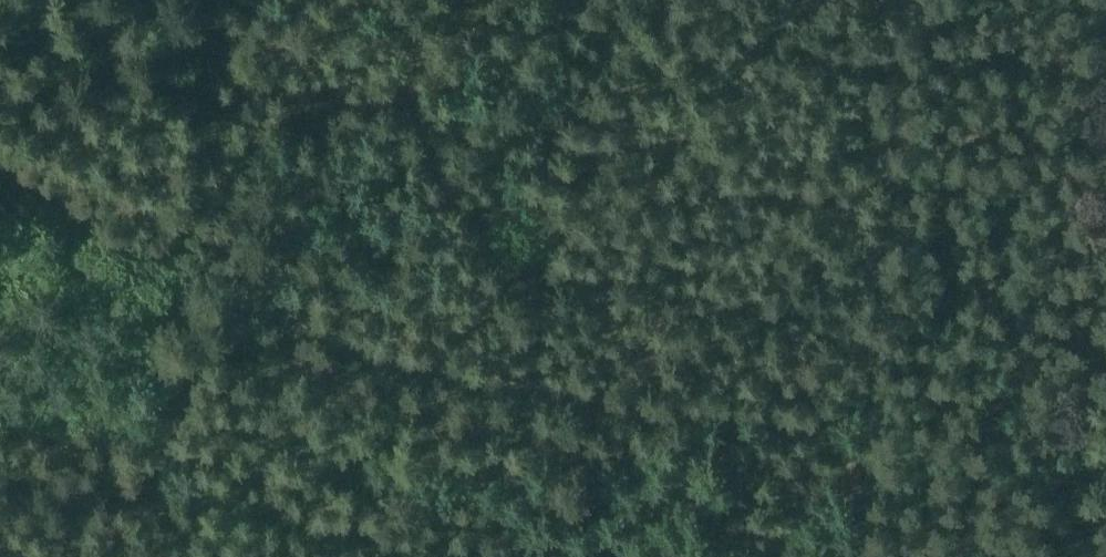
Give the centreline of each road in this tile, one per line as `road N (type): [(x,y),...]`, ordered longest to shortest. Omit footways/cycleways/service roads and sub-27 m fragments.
road 1 (track): [(862,431),(578,396),(442,368),(315,333),(237,286),(0,205)]
road 2 (track): [(852,556),(899,0)]
road 3 (track): [(156,556),(184,266)]

